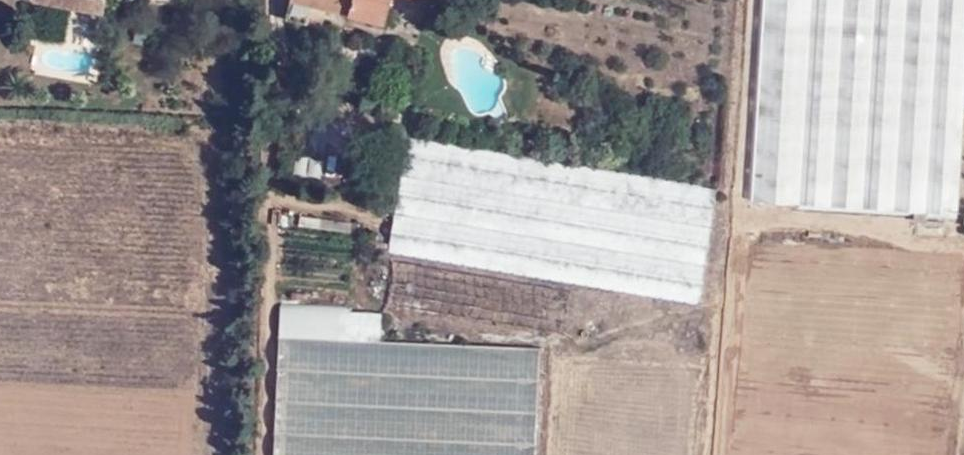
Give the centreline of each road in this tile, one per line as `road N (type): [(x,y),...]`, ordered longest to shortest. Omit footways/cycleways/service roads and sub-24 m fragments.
road 1 (track): [(280,0),(264,454)]

